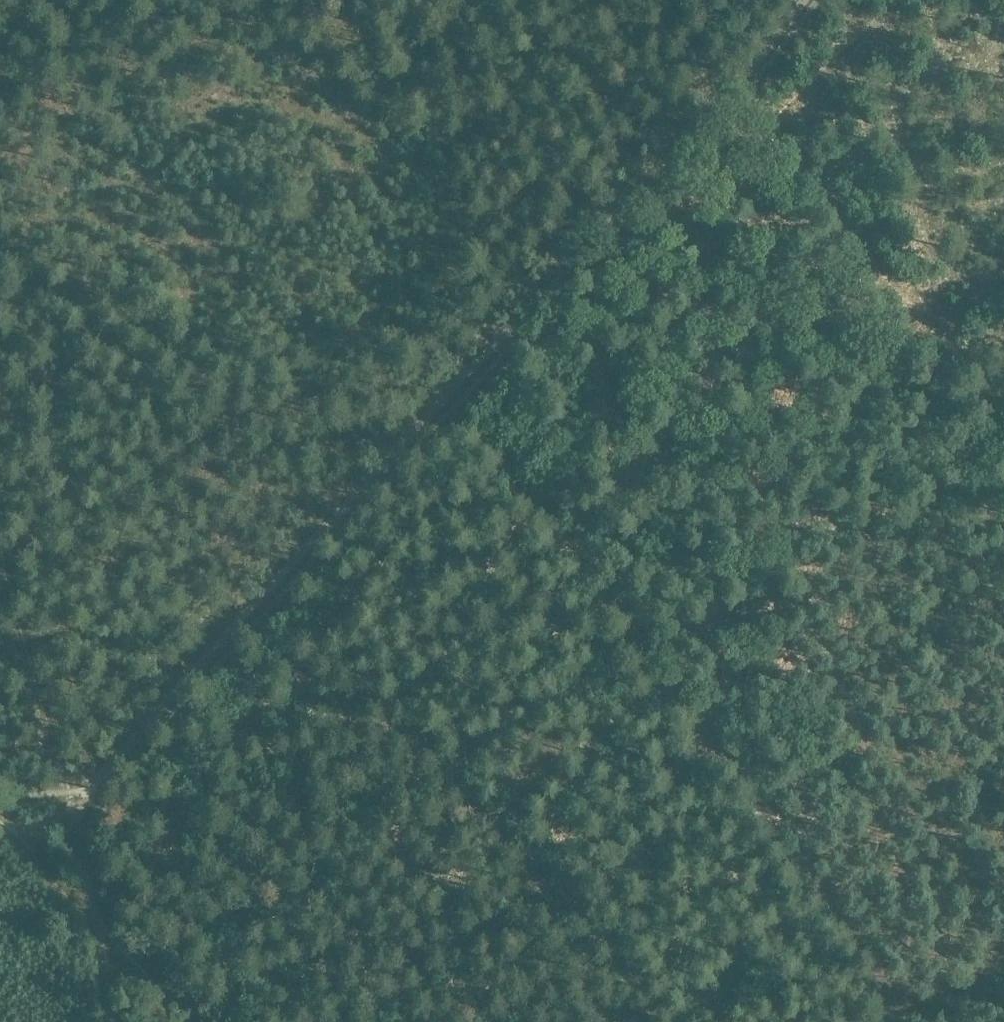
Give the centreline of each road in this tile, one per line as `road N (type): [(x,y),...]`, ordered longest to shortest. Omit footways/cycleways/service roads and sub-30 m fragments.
road 1 (track): [(805,0),(743,80),(73,802)]
road 2 (track): [(12,829),(190,1021)]
road 3 (track): [(73,802),(0,557)]
road 4 (track): [(110,1021),(73,802)]
road 5 (track): [(871,1021),(1003,967)]

